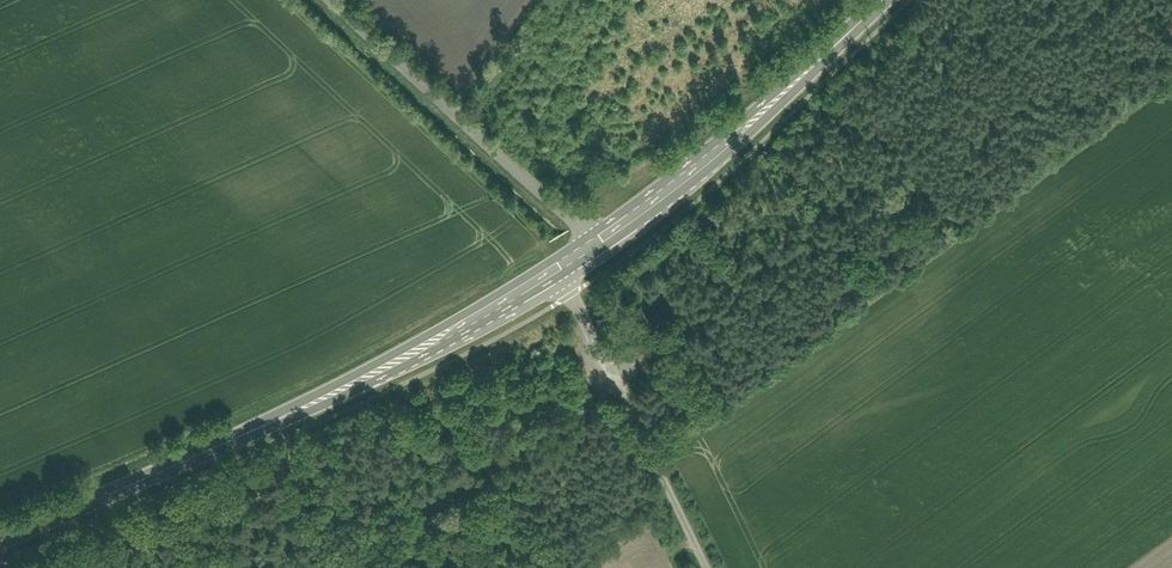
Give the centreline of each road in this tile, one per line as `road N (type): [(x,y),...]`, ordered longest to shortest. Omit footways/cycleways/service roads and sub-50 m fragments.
road 1 (primary): [(0,544),(349,386),(555,273)]
road 2 (primary): [(594,246),(755,122),(886,0)]
road 3 (unclassified): [(594,246),(329,0)]
road 4 (unclassified): [(706,567),(555,273)]

